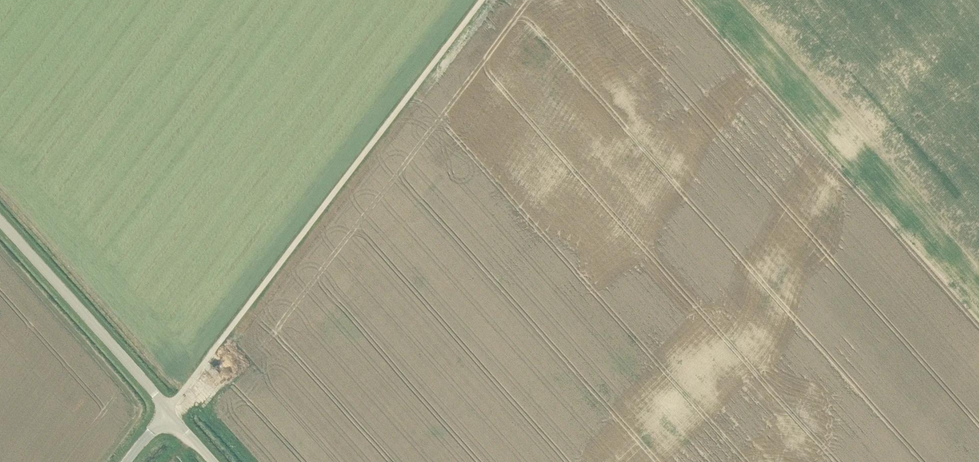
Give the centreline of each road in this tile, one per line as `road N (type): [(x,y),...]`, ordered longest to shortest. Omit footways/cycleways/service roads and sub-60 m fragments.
road 1 (track): [(167,410),(483,0)]
road 2 (unclassified): [(167,410),(0,220)]

